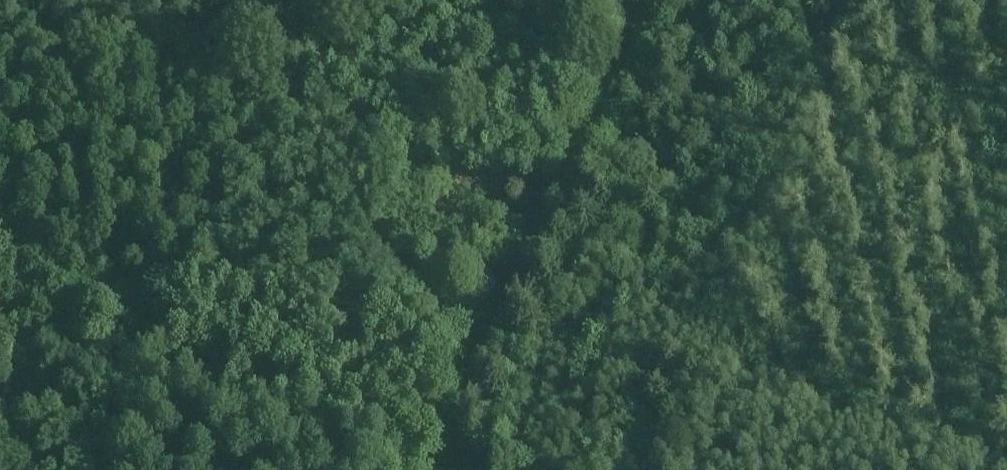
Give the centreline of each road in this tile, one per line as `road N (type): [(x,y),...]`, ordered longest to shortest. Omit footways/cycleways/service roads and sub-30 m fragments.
road 1 (track): [(437,469),(480,350),(655,0)]

